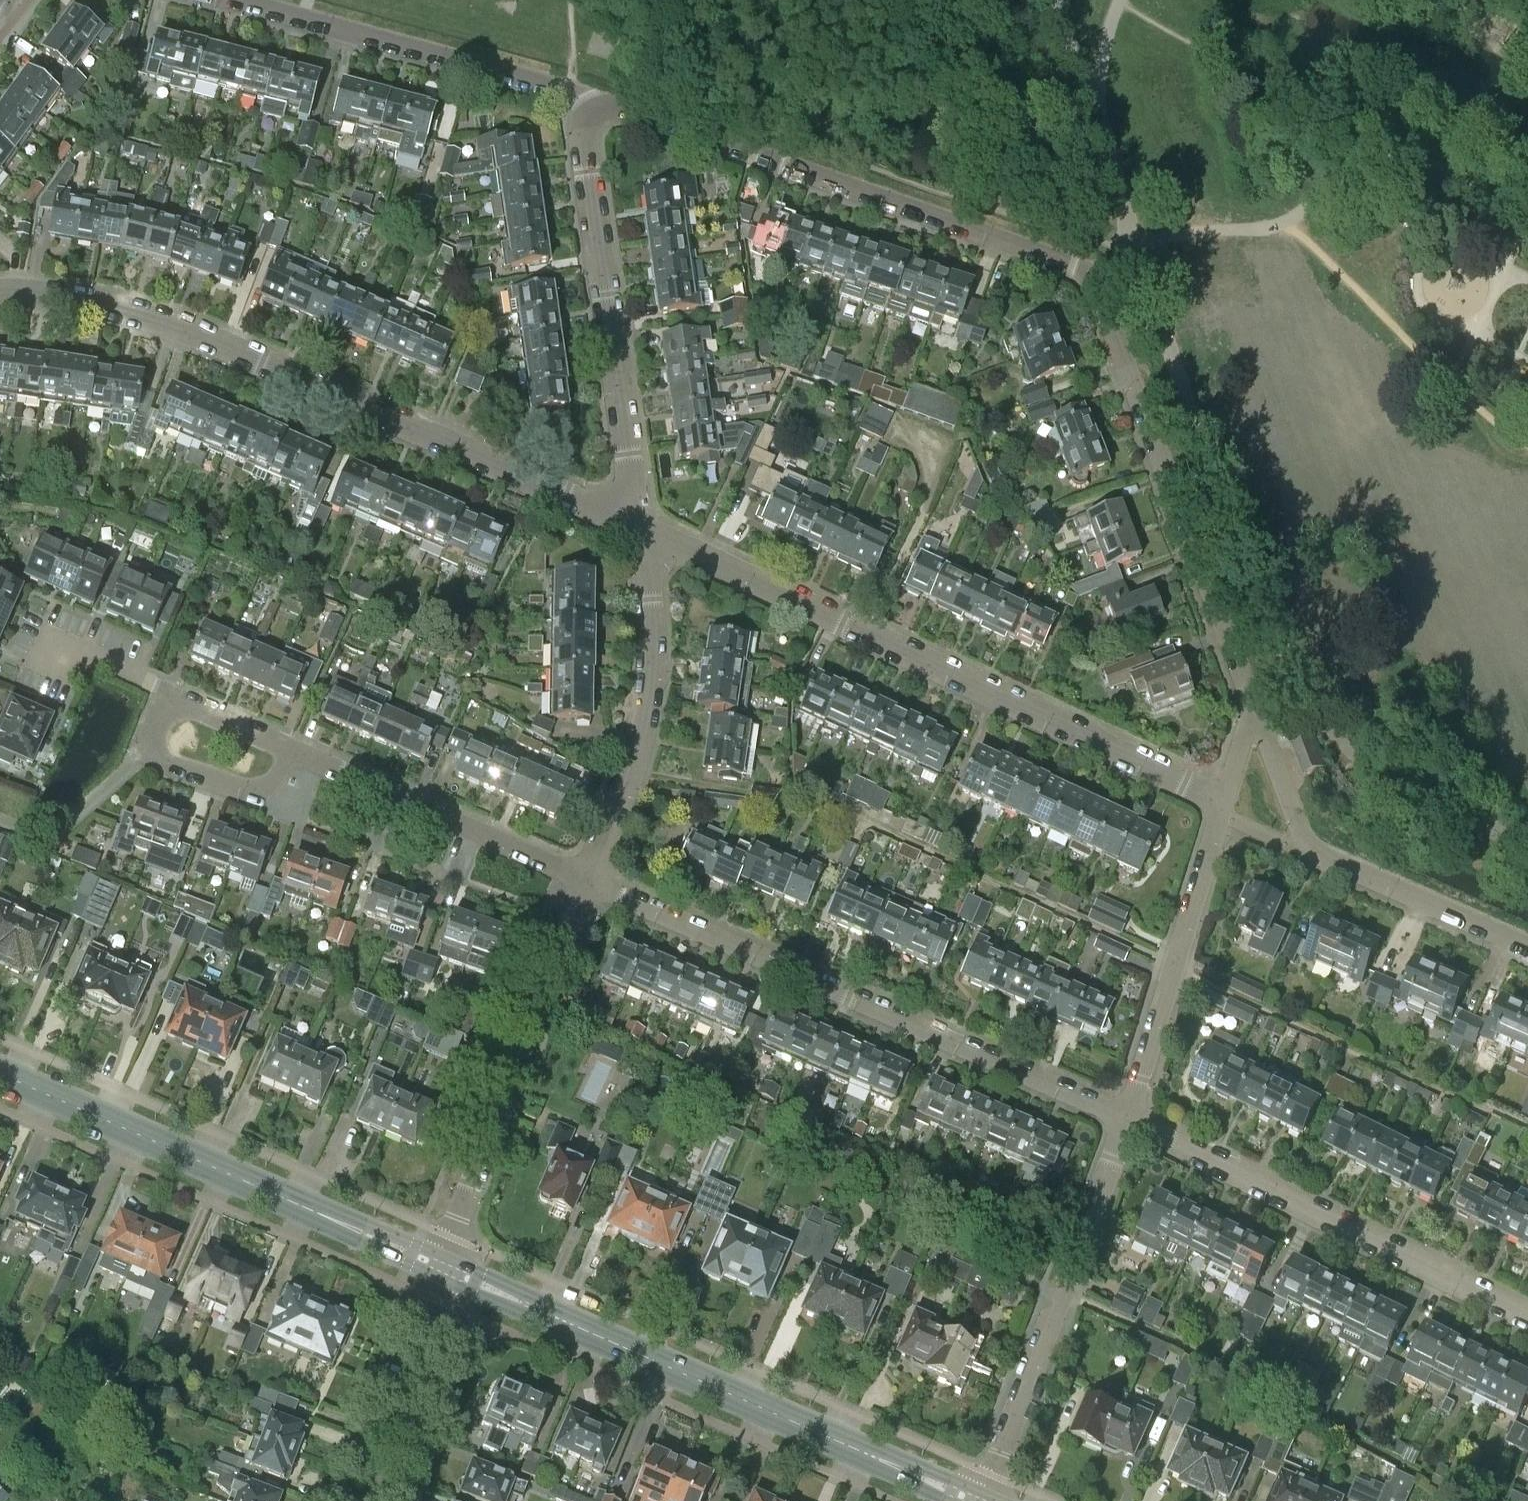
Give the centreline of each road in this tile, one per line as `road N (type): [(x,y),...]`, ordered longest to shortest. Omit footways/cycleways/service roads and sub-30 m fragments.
road 1 (residential): [(0,295),(130,315),(220,346),(639,532)]
road 2 (residential): [(639,532),(1224,806)]
road 3 (residential): [(1125,1120),(587,882)]
road 4 (tertiary): [(974,1500),(452,1273)]
road 5 (residential): [(592,108),(609,105),(1071,265),(1087,279)]
road 6 (tertiary): [(438,1267),(0,1074)]
road 7 (residential): [(1087,279),(1255,713)]
road 8 (residential): [(1527,1318),(1125,1120)]
road 9 (residential): [(639,532),(585,124),(592,108)]
road 10 (residential): [(438,1267),(587,882)]
road 11 (residential): [(982,1500),(1125,1120)]
road 12 (residential): [(1255,713),(1308,851),(1527,949)]
road 13 (residential): [(592,108),(559,89),(240,0)]
road 14 (residential): [(587,882),(633,757),(649,676),(639,532)]
road 15 (residential): [(1224,806),(1125,1120)]
road 16 (residential): [(587,882),(291,752)]
road 17 (residential): [(366,1500),(452,1273)]
road 18 (residential): [(1087,279),(1122,241),(1089,90)]
road 19 (residential): [(291,752),(165,693),(139,754)]
road 20 (residential): [(139,754),(253,802),(291,752)]
road 21 (residential): [(139,754),(53,840),(0,820)]

